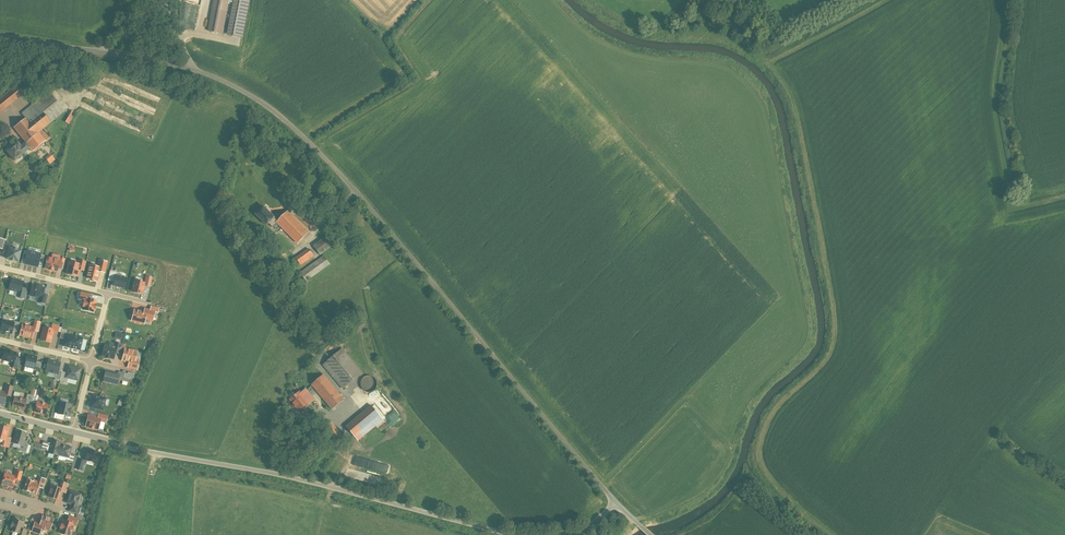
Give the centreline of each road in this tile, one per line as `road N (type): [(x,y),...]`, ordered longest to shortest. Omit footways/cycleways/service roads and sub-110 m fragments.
road 1 (residential): [(0,35),(192,69),(277,114),(384,225),(614,502)]
road 2 (residential): [(522,534),(74,434)]
road 3 (track): [(216,464),(292,274)]

